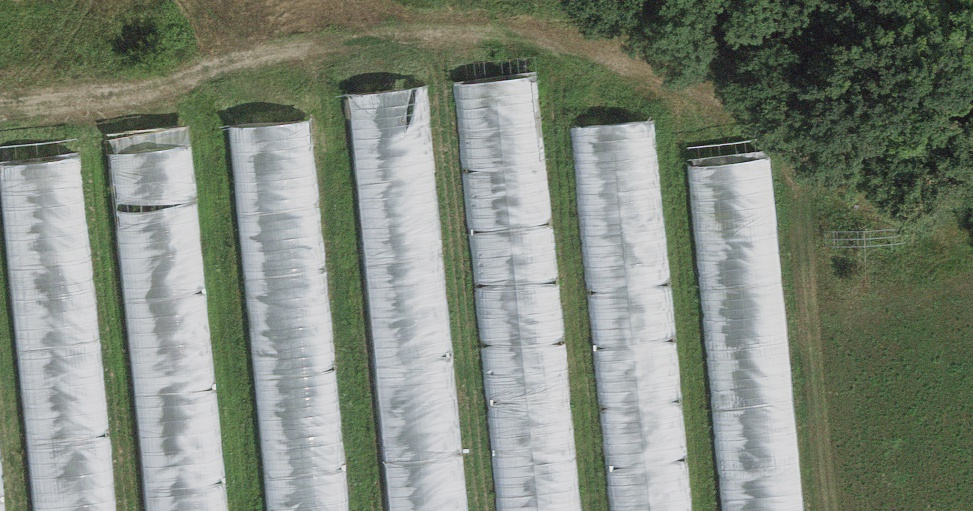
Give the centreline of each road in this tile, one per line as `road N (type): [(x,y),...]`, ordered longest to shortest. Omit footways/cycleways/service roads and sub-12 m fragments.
road 1 (track): [(0,87),(225,16),(567,26),(724,79),(972,277)]
road 2 (track): [(846,510),(812,148)]

